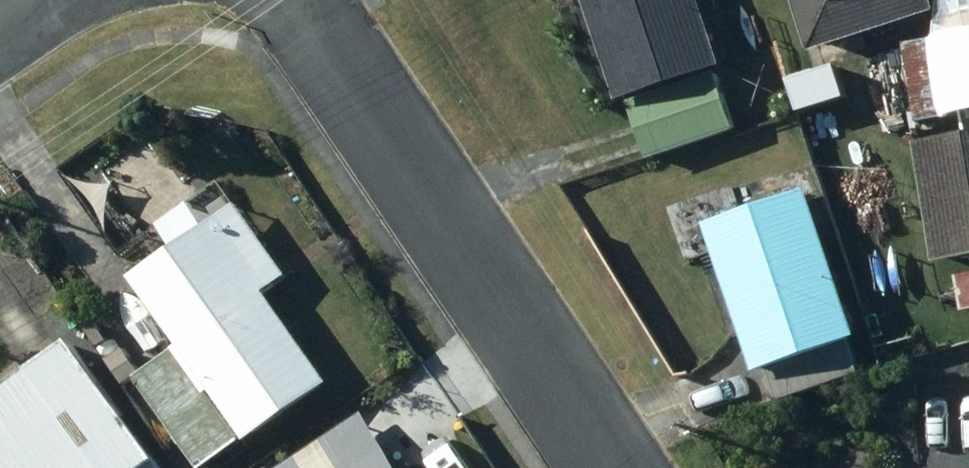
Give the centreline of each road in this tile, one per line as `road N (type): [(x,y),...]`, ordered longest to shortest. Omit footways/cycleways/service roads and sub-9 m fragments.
road 1 (residential): [(610,467),(301,0)]

